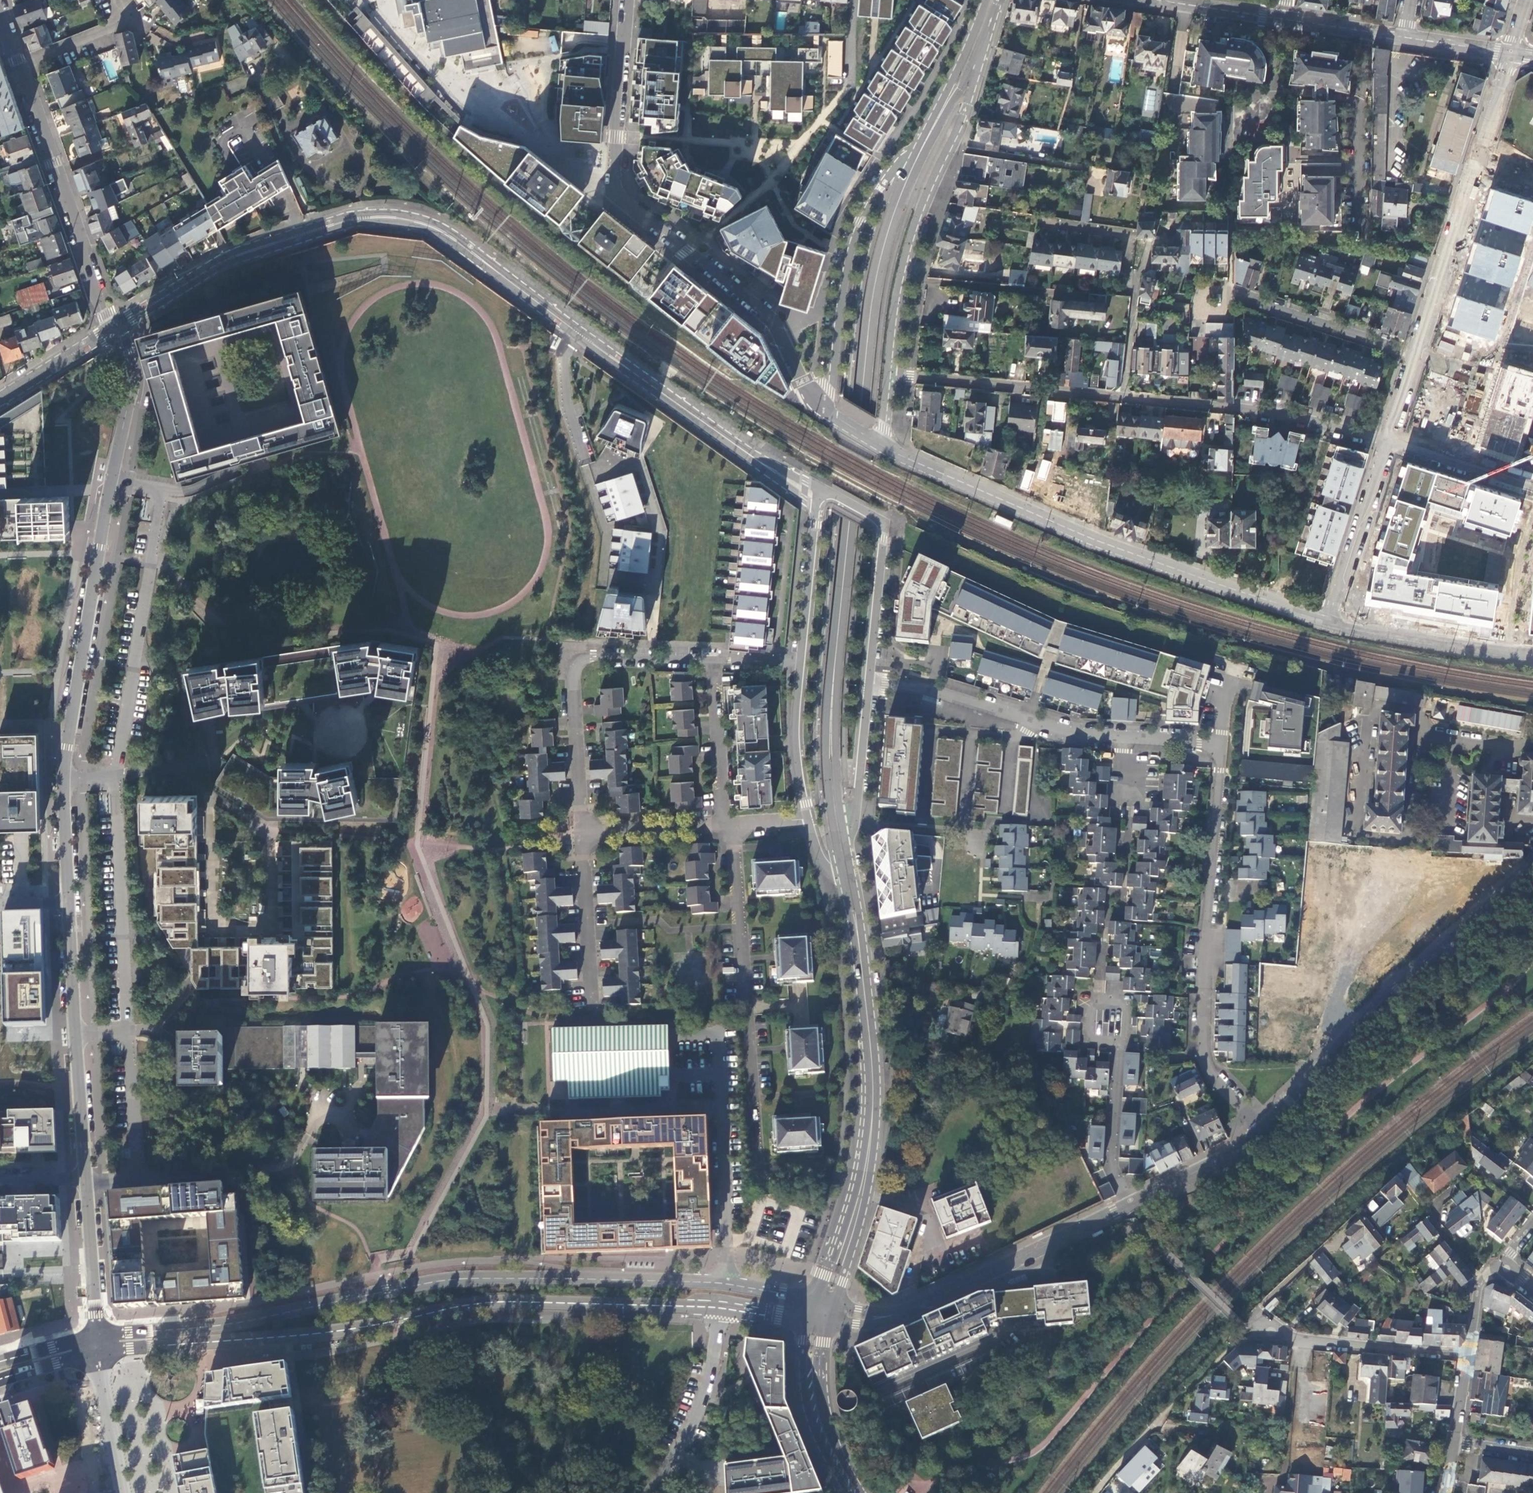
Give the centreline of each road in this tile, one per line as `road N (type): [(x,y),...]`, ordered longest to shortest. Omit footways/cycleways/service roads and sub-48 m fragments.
road 1 (secondary): [(827,1302),(710,1283),(467,1278),(225,1324),(97,1337)]
road 2 (secondary): [(98,1353),(327,1332),(498,1301),(721,1308)]
road 3 (primary): [(832,699),(876,278),(890,221),(931,129)]
road 4 (residential): [(116,327),(130,386),(67,747),(68,901)]
road 5 (residential): [(889,375),(1301,418),(1387,441)]
road 6 (residential): [(825,411),(763,311),(613,195),(627,0)]
road 7 (tertiary): [(1328,625),(1090,539),(884,448)]
road 8 (residential): [(1220,743),(1203,1054),(1210,1073),(1267,1127)]
road 9 (primary): [(827,1302),(871,1129),(858,931)]
road 10 (residential): [(1267,1127),(1532,864)]
road 11 (tertiary): [(889,375),(900,286),(976,83),(979,34)]
road 12 (residential): [(728,823),(759,1177)]
road 13 (secondary): [(116,327),(216,262),(315,231),(384,218),(429,227)]
road 14 (tertiary): [(931,129),(897,164),(856,238),(825,411)]
road 15 (residential): [(714,662),(579,662),(572,674),(581,831)]
road 16 (residential): [(68,901),(86,1179)]
road 17 (residential): [(116,327),(20,67)]
road 18 (residential): [(869,684),(924,688),(1058,731),(1121,736)]
road 19 (residential): [(899,1314),(1130,1204)]
road 20 (secondary): [(869,684),(884,528),(823,490)]
road 21 (secondary): [(749,455),(576,332)]
road 22 (residential): [(1415,354),(1475,152)]
road 23 (tertiary): [(1532,656),(1328,625)]
road 24 (residential): [(1266,1332),(1468,1355)]
road 25 (residential): [(1415,354),(1230,291)]
road 26 (residential): [(1328,625),(1387,441)]
road 27 (primary): [(832,699),(826,757),(845,886)]
road 28 (primary): [(817,1320),(812,1402),(855,1492)]
road 29 (secondary): [(576,332),(429,227)]
road 30 (residential): [(581,831),(592,1004)]
road 31 (residential): [(1130,1204),(1112,1165),(1124,1039)]
road 32 (residential): [(714,662),(728,823)]
road 33 (secondary): [(846,842),(857,812),(869,684)]
road 34 (residential): [(1130,1204),(1237,1151),(1267,1127)]
road 35 (secondary): [(804,663),(799,735),(809,819)]
road 36 (residential): [(676,1456),(702,1400),(721,1308)]
road 37 (secondary): [(816,508),(804,663)]
road 38 (residential): [(1387,441),(1532,486)]
road 39 (residential): [(581,831),(728,823)]
road 40 (primary): [(846,842),(832,699)]
road 41 (secondary): [(0,399),(116,327)]
road 42 (residential): [(584,464),(563,370),(576,332)]
road 43 (residential): [(1150,0),(1283,19)]
road 44 (residential): [(115,0),(115,27),(20,67)]
road 45 (residential): [(1283,19),(1407,37)]

